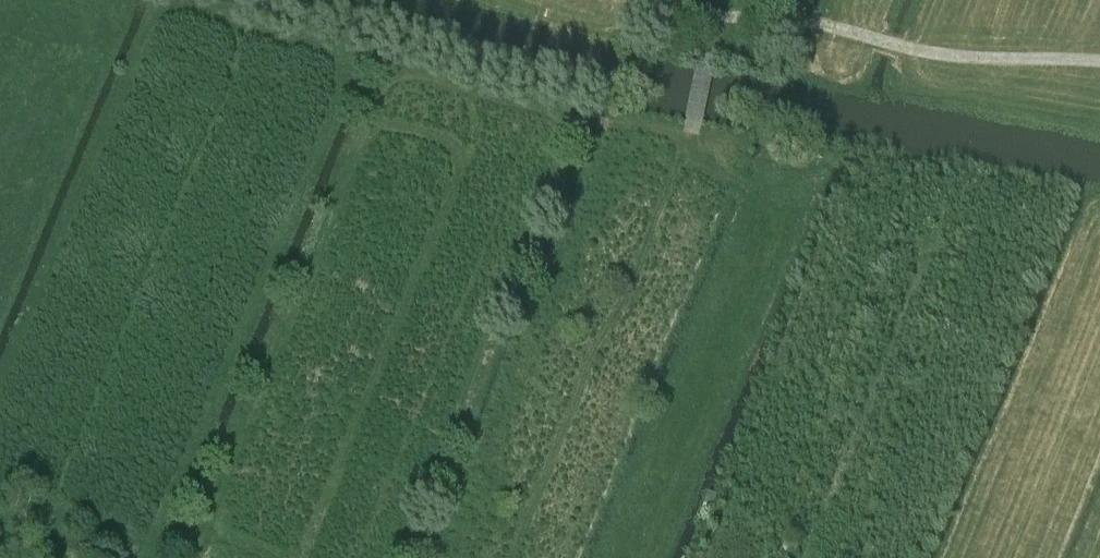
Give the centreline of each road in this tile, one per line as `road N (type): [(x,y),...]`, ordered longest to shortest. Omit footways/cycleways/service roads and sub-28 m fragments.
road 1 (track): [(1099,65),(911,50),(834,29),(633,0)]

